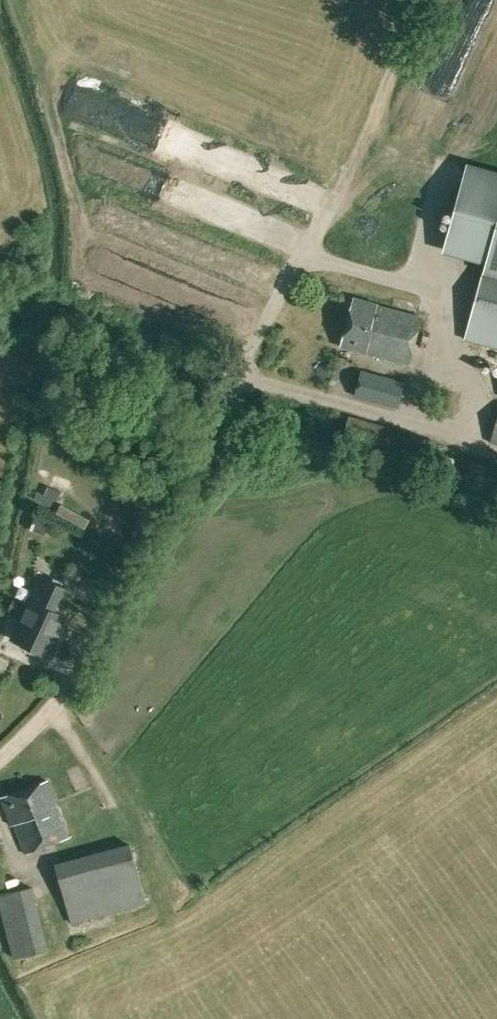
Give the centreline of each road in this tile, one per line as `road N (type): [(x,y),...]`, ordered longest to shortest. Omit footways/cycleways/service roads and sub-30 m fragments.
road 1 (track): [(0,762),(56,709),(167,494),(315,249),(435,0)]

